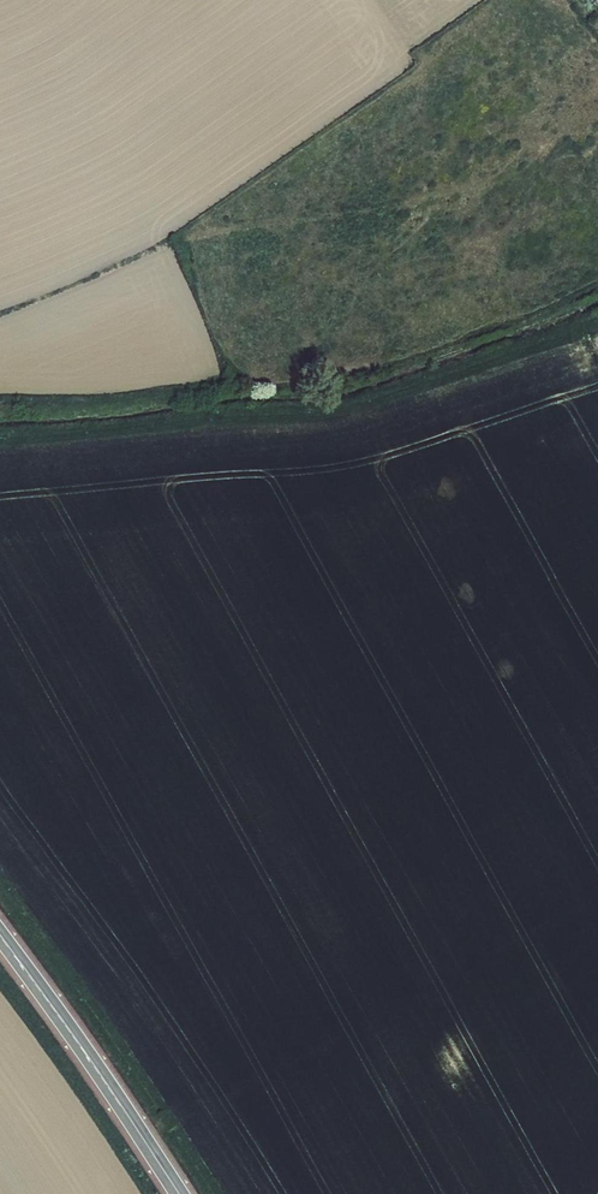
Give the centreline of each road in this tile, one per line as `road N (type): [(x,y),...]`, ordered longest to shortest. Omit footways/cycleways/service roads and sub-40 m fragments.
road 1 (secondary): [(180,1193),(0,935)]

